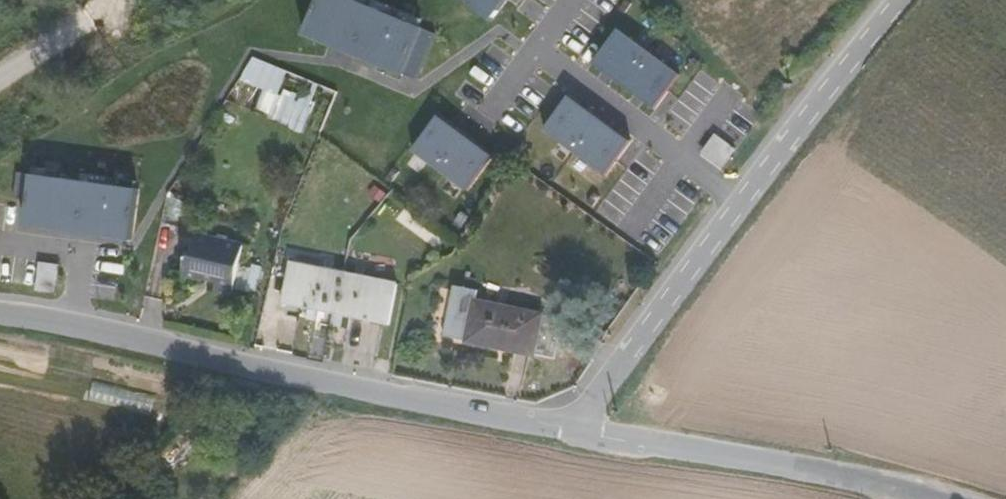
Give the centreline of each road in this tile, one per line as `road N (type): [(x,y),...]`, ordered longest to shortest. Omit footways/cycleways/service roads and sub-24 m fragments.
road 1 (tertiary): [(582,430),(0,314)]
road 2 (unclassified): [(888,0),(741,188),(582,430)]
road 3 (tertiary): [(941,498),(582,430)]

